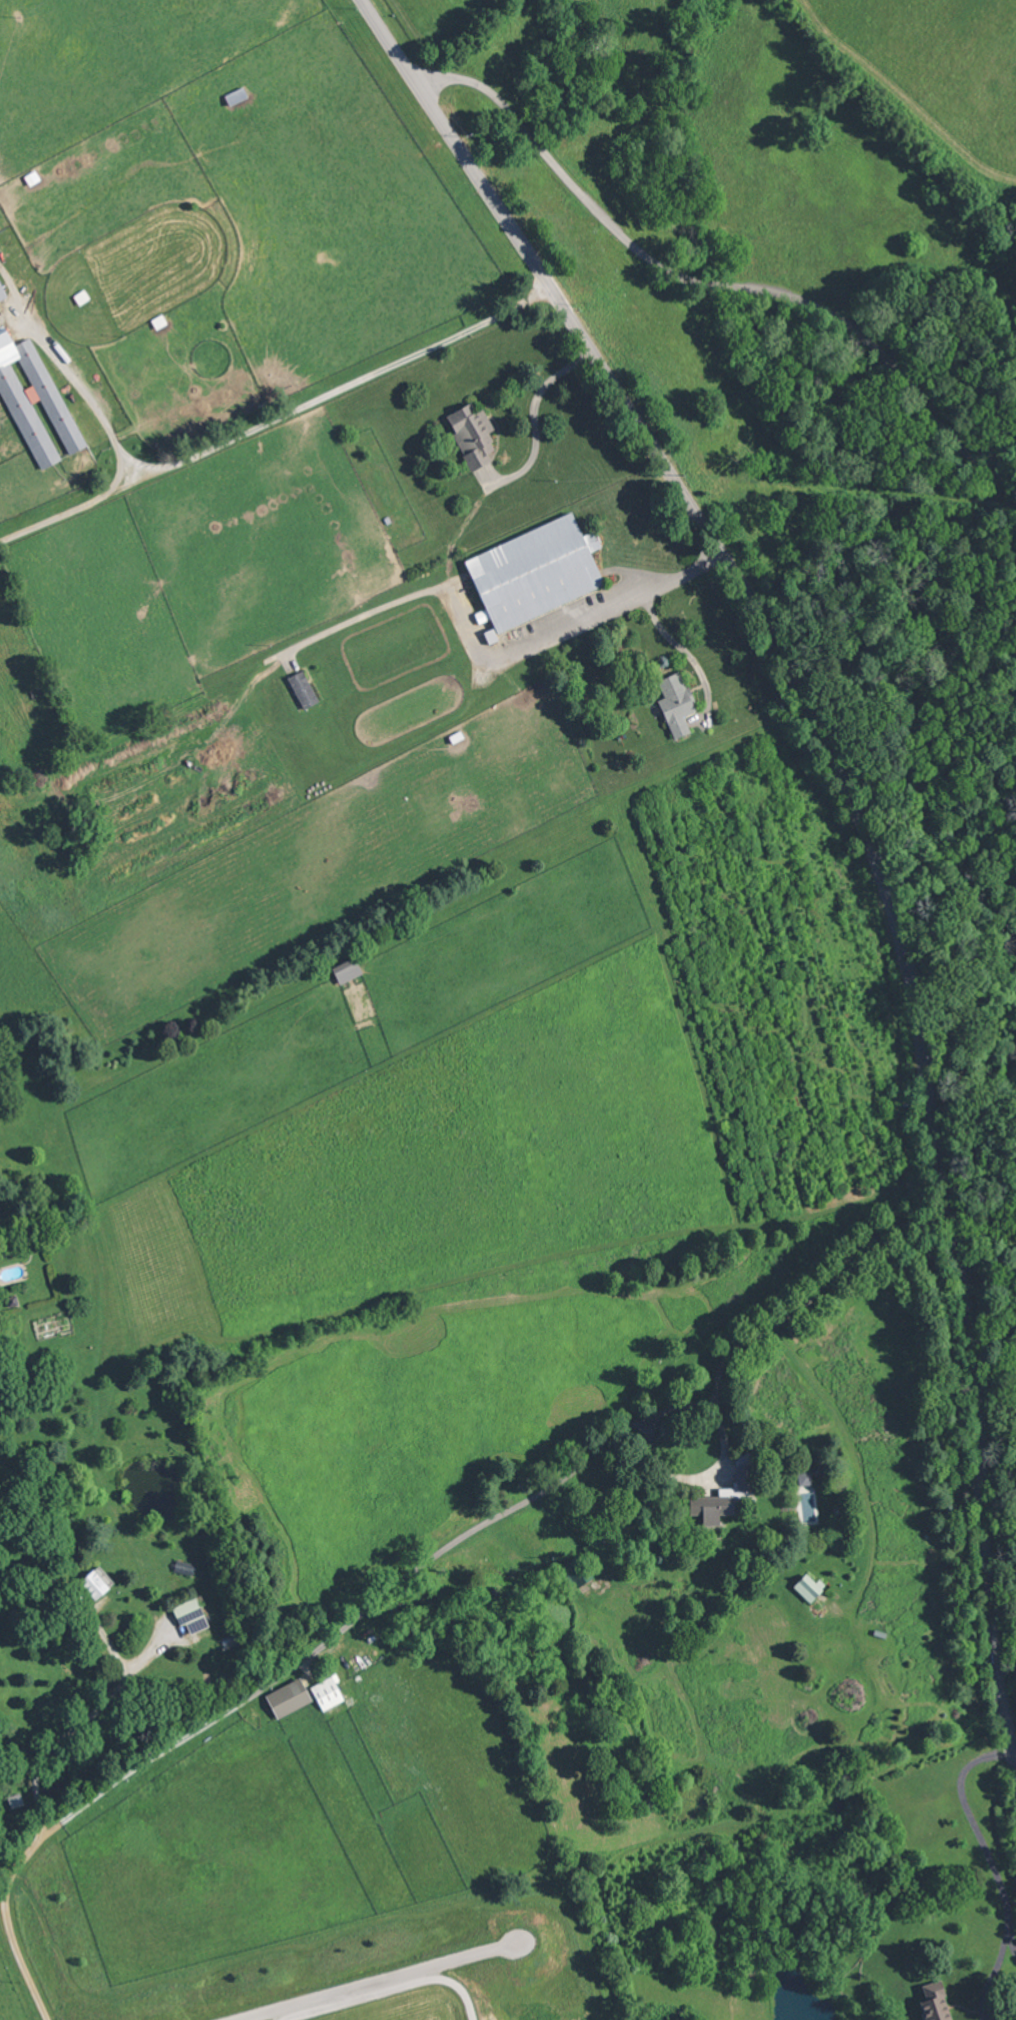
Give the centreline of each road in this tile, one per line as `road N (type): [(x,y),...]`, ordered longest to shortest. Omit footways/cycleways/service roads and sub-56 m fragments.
road 1 (residential): [(358,0),(749,601),(879,862),(913,988),(966,1315),(989,1637),(1015,1777)]
road 2 (residential): [(413,82),(446,75),(485,89),(612,226),(670,271),(796,298),(844,319),(987,465),(1015,484)]

